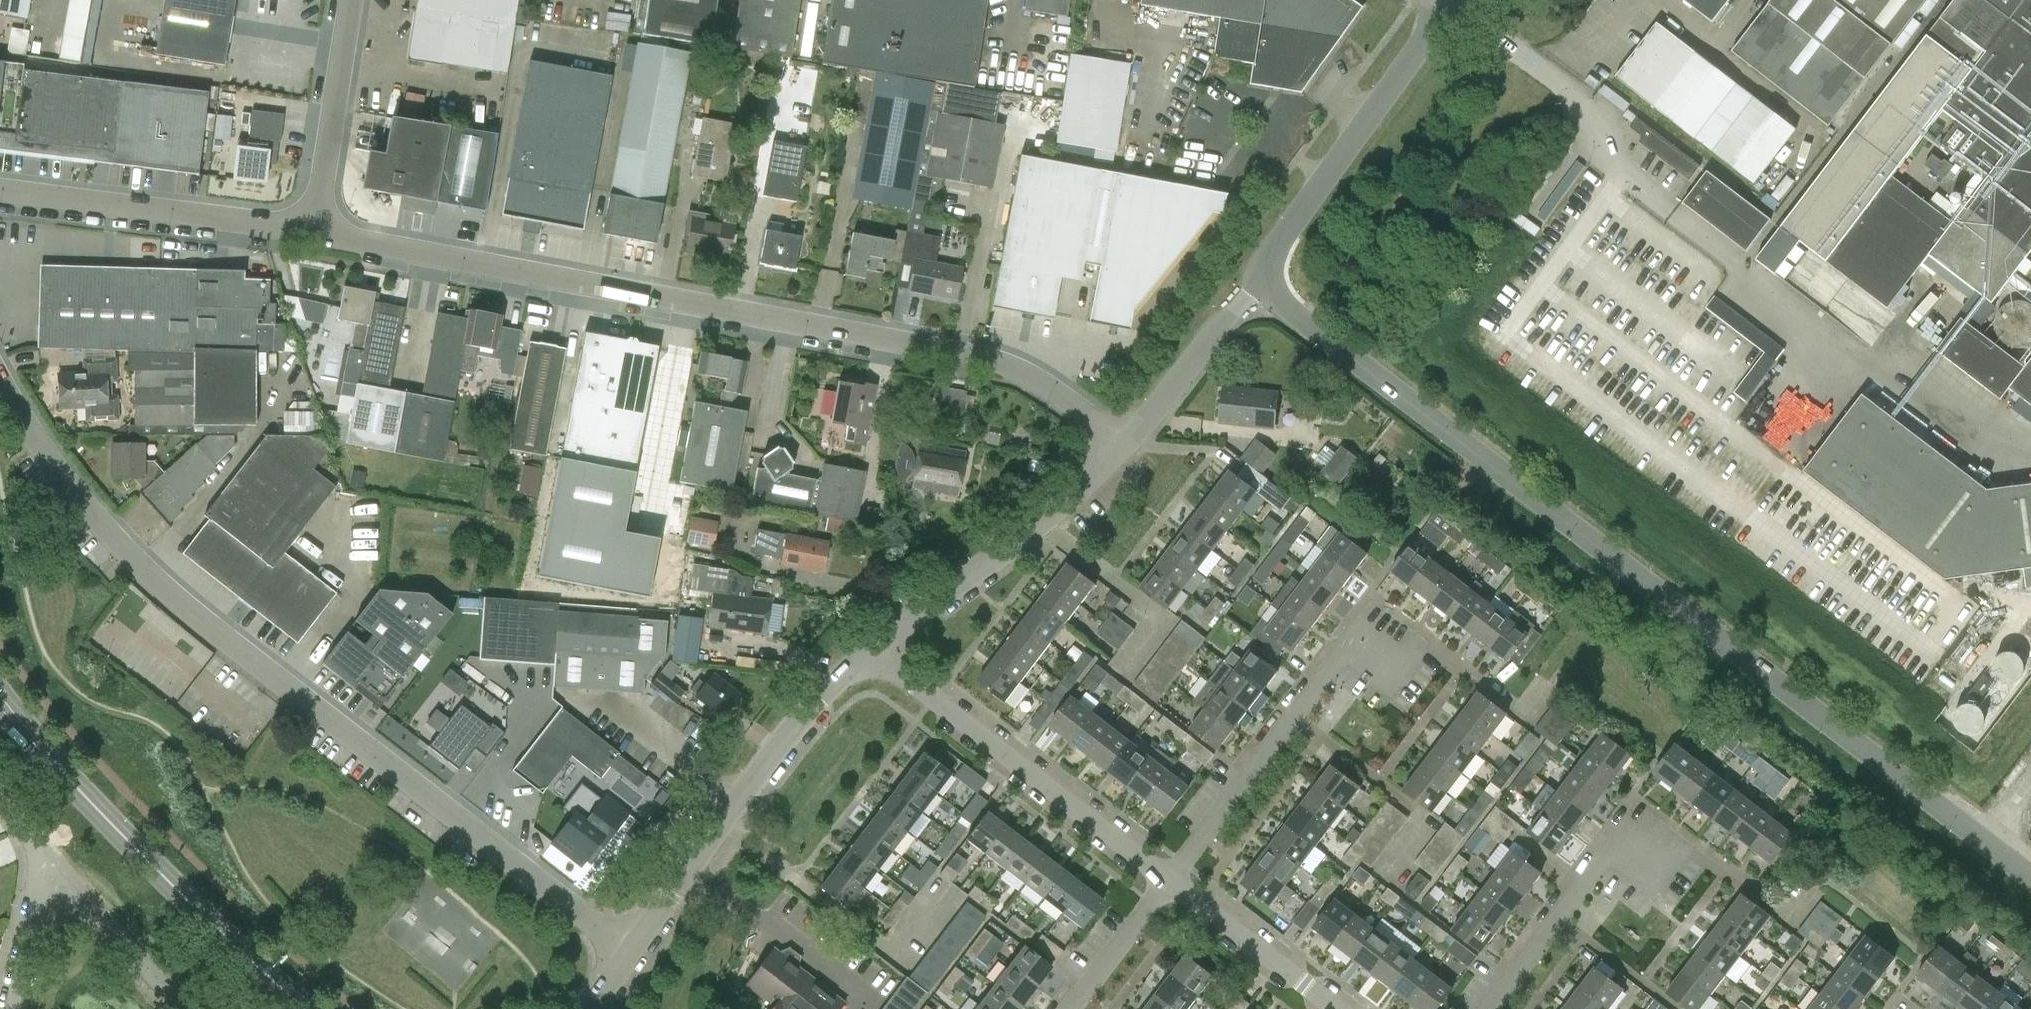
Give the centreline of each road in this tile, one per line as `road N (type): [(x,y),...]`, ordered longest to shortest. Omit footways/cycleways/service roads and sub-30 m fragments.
road 1 (unclassified): [(1253,281),(2030,878)]
road 2 (unclassified): [(629,954),(143,570),(42,445),(0,377)]
road 3 (unclassified): [(1122,450),(1024,374),(962,351),(318,231)]
road 4 (primary): [(306,1008),(27,735)]
road 5 (residential): [(868,651),(1171,879)]
road 6 (residential): [(1559,916),(1639,806),(1787,914),(1807,887)]
road 7 (tertiary): [(1253,281),(1451,0)]
road 8 (residential): [(1292,717),(1375,621),(1398,624),(1526,708),(1545,682)]
road 9 (unclassified): [(318,231),(0,195)]
road 10 (residential): [(946,899),(907,951),(889,952),(722,821)]
road 11 (residential): [(1385,881),(1426,817),(1292,717)]
road 12 (unclassified): [(318,231),(354,0)]
road 13 (residential): [(877,1001),(689,866)]
road 14 (tertiary): [(722,821),(812,702),(868,651)]
road 15 (residential): [(1121,677),(1158,627),(1156,612),(1045,524)]
road 16 (tertiary): [(868,651),(1045,524)]
road 17 (tertiary): [(1122,450),(1253,281)]
road 18 (residential): [(1171,879),(1339,1008)]
road 19 (residential): [(1171,879),(1292,717)]
road 20 (residential): [(172,1008),(43,858)]
road 21 (residential): [(1069,1008),(1171,879)]
road 22 (residential): [(43,858),(7,1008)]
road 23 (residential): [(1681,1008),(1559,916)]

